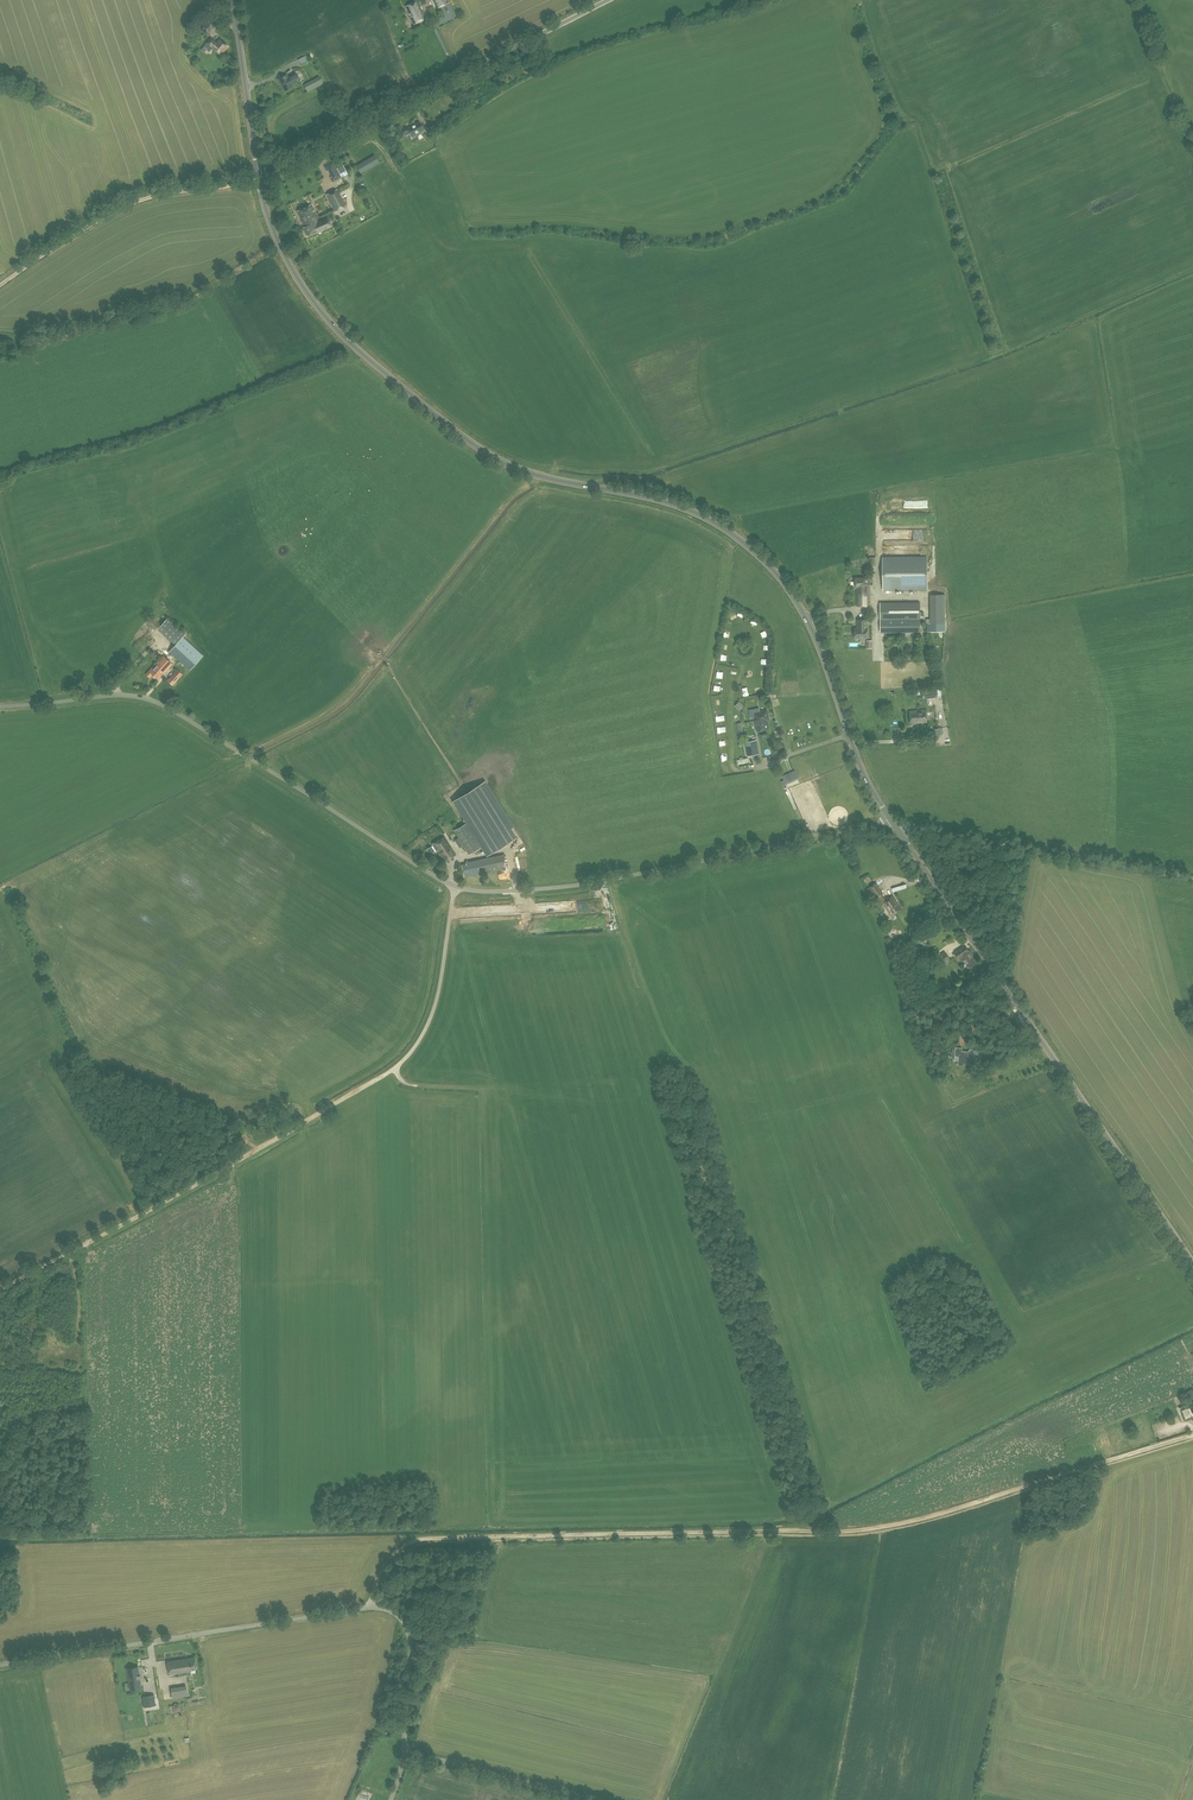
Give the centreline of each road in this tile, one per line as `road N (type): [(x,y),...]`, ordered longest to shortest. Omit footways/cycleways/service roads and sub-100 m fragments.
road 1 (tertiary): [(893,822),(858,758),(815,631),(755,550),(688,509),(529,474),(466,440),(357,350),(310,298),(274,232),(259,176)]
road 2 (track): [(1192,1436),(875,1529),(425,1538),(395,1553),(374,1591)]
road 3 (unclassified): [(0,1665),(386,1609),(404,1620),(410,1640),(403,1751)]
road 4 (tertiary): [(1192,1263),(893,822)]
road 5 (unclassified): [(455,886),(150,699),(0,704)]
road 6 (unclassified): [(455,886),(515,891),(619,879),(893,822)]
road 7 (track): [(0,1288),(385,1075)]
road 8 (unclassified): [(259,176),(607,0)]
road 9 (unclassified): [(893,822),(1192,879)]
road 10 (track): [(260,182),(138,200),(0,284)]
road 11 (unclassified): [(385,1075),(429,1024),(455,886)]
road 12 (unclassified): [(600,1799),(403,1751)]
road 13 (tertiary): [(259,176),(231,0)]

